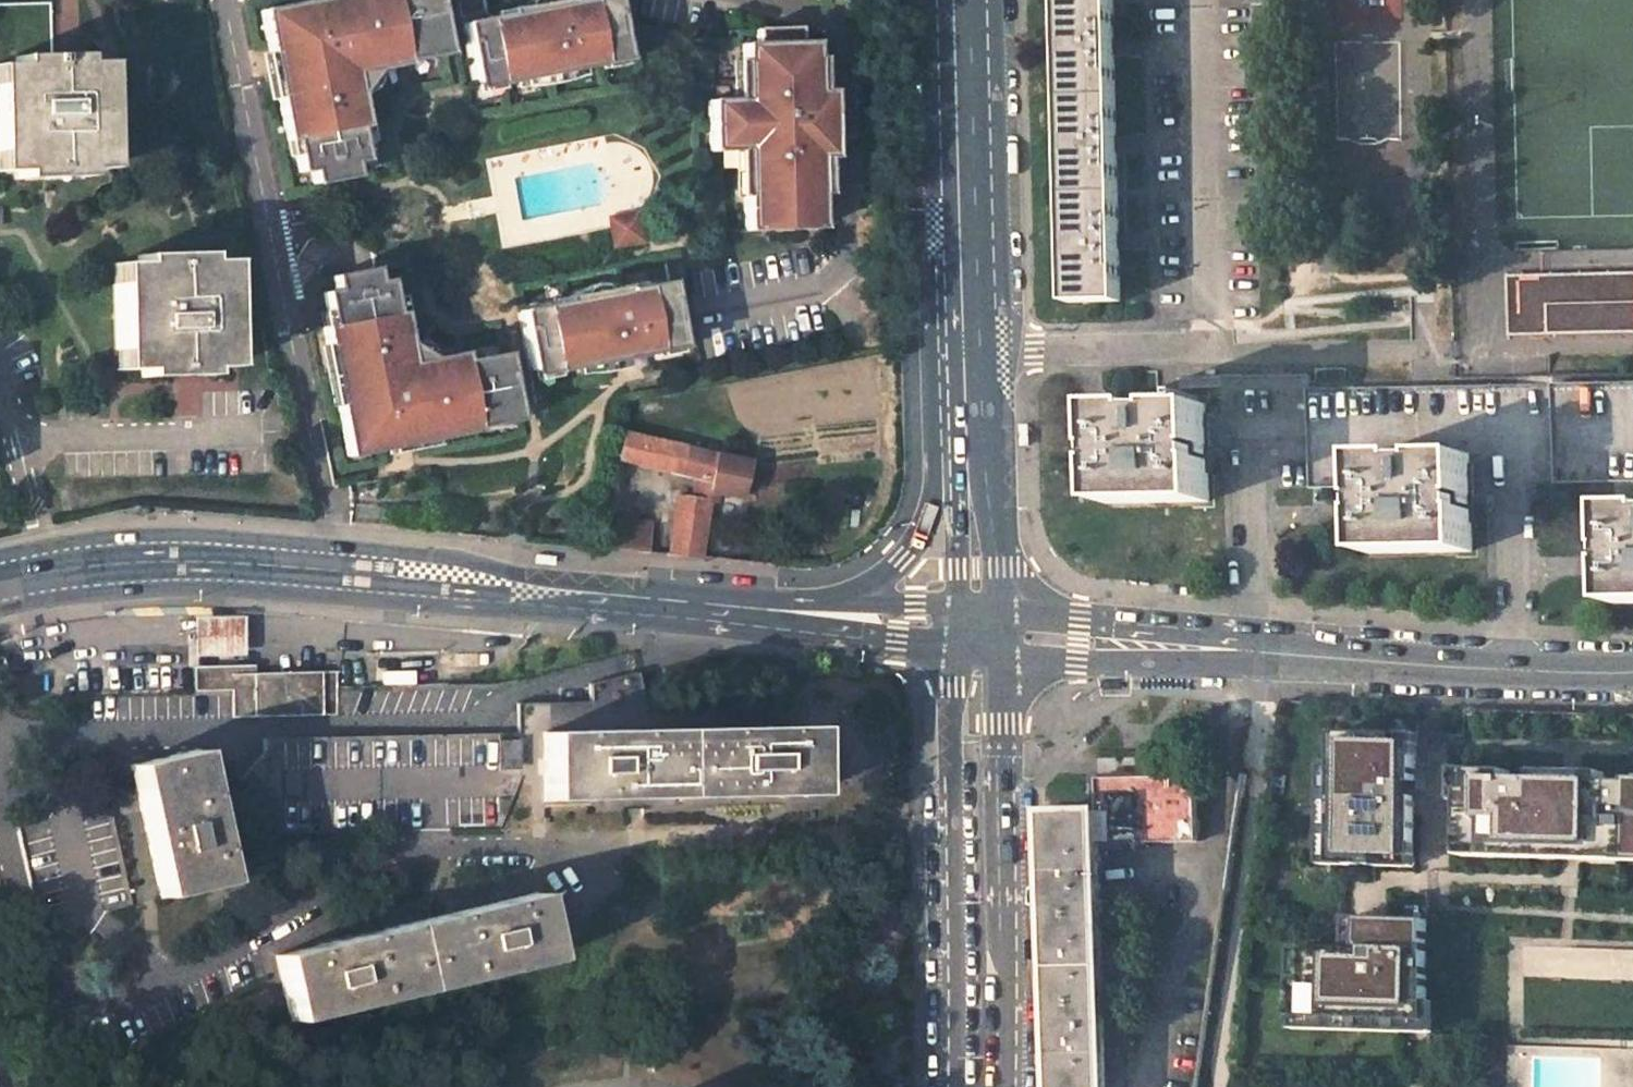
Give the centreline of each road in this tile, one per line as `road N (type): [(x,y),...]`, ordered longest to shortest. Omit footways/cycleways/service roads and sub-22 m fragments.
road 1 (secondary): [(666,599),(178,561),(71,567),(0,582)]
road 2 (residential): [(0,818),(36,973),(59,999),(95,1006),(139,994),(435,836),(434,793)]
road 3 (residential): [(0,732),(480,721)]
road 4 (unclassified): [(952,648),(953,1086)]
road 5 (unclassified): [(1010,1086),(1001,655)]
road 6 (secondary): [(1632,673),(1226,650)]
road 7 (secondary): [(970,353),(960,0)]
road 8 (secondary): [(666,599),(713,615),(952,648)]
road 9 (secondary): [(1002,611),(984,412),(970,353)]
road 10 (secondary): [(1226,650),(1146,626),(1002,611)]
road 11 (secondary): [(1001,655),(1152,663),(1226,650)]
road 12 (secondary): [(851,598),(713,588),(666,599)]
road 13 (secondary): [(949,459),(927,540),(893,580),(851,598)]
road 14 (secondary): [(949,459),(953,607)]

